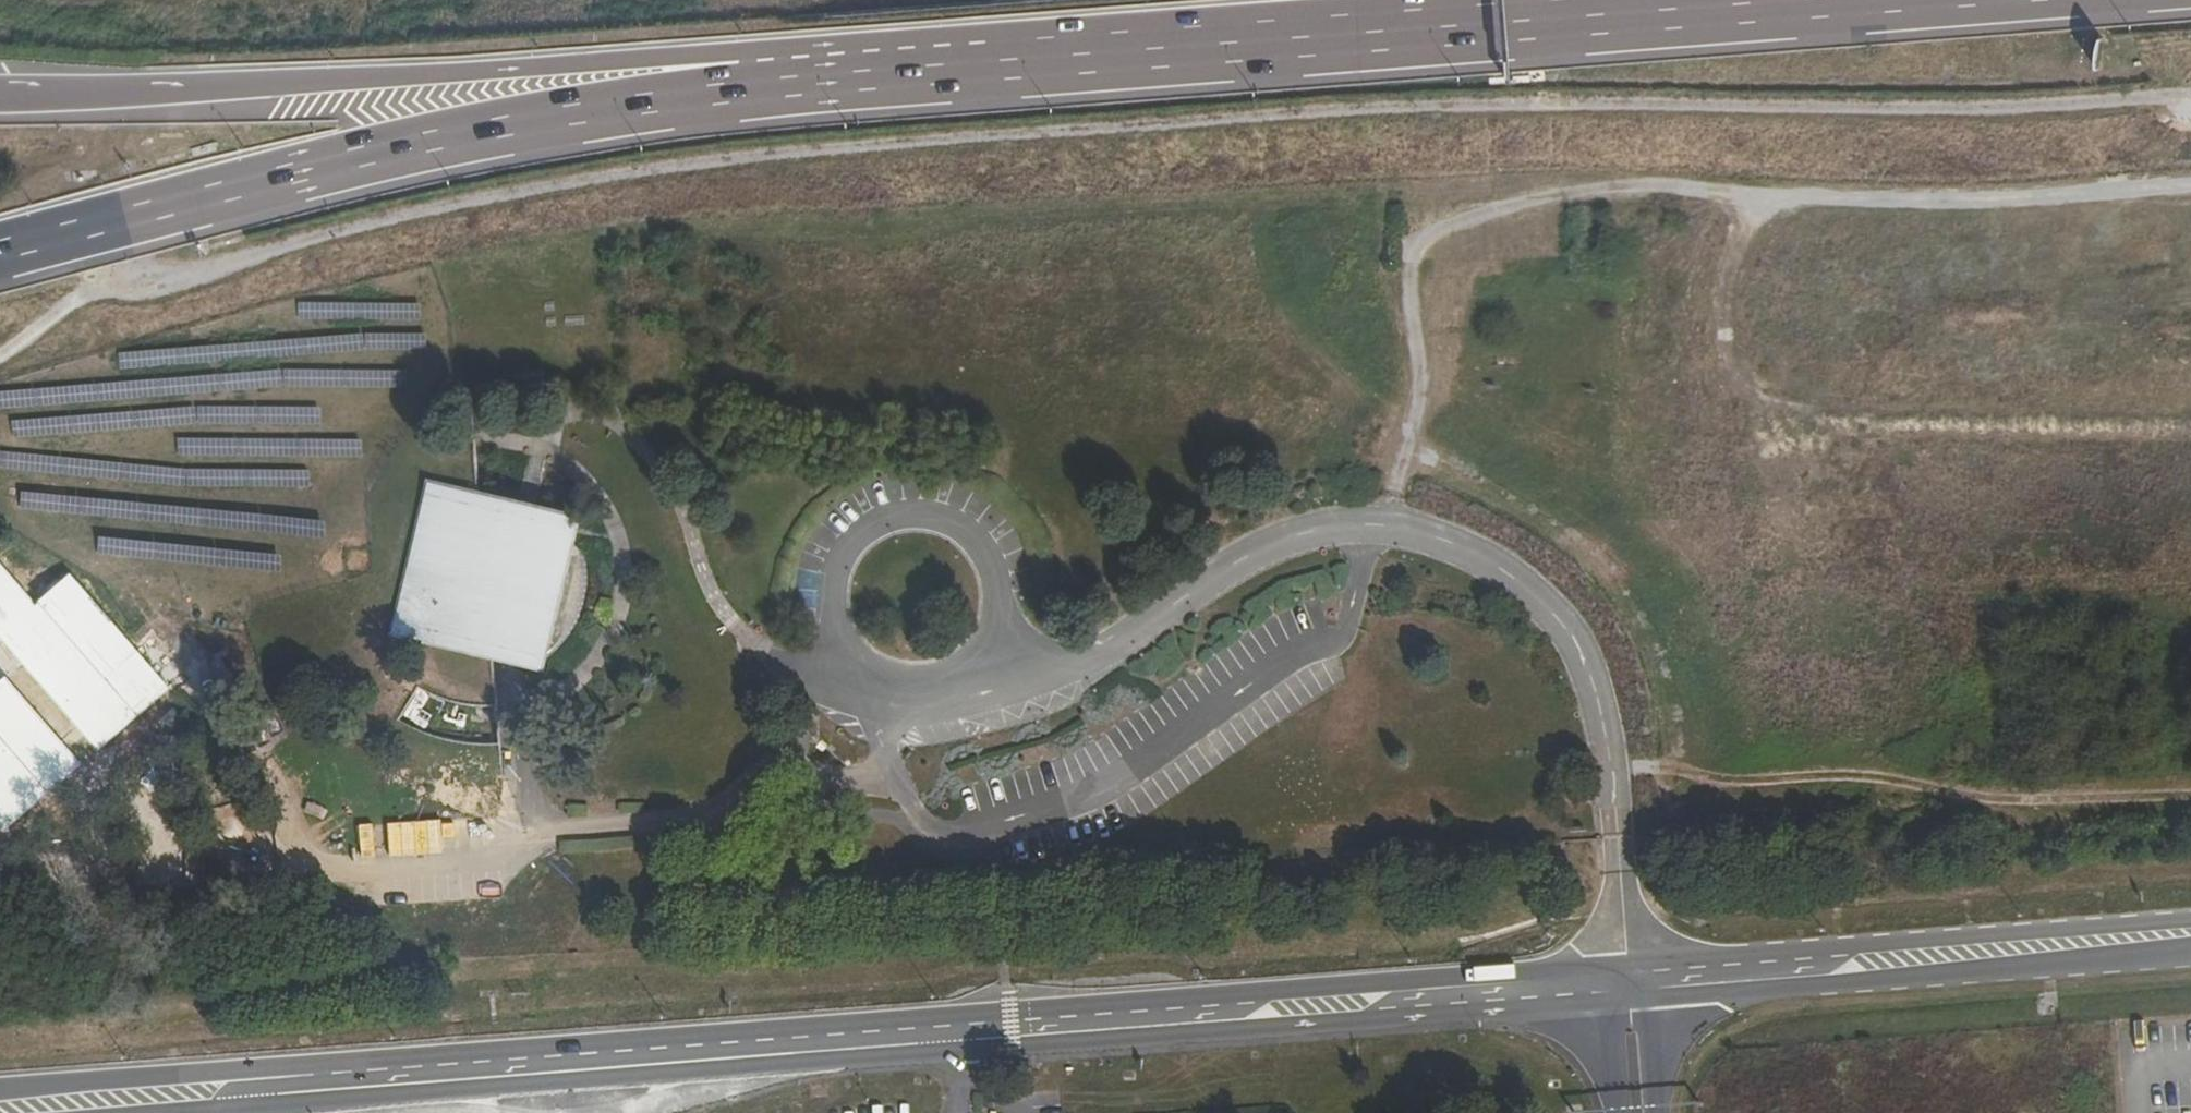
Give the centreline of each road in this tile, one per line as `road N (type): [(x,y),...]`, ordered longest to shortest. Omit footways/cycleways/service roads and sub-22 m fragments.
road 1 (tertiary): [(221,1108),(777,1071),(1013,1047),(1210,1042),(1636,996)]
road 2 (tertiary): [(1634,969),(247,1077)]
road 3 (primary): [(744,83),(1828,0)]
road 4 (track): [(2190,186),(1767,202),(1637,186),(1493,210),(1420,245),(1413,277),(1424,383),(1379,535)]
road 5 (unclassified): [(1634,969),(1607,694),(1513,579),(1403,531),(1252,555),(1097,660),(974,674)]
road 6 (motorway): [(0,242),(556,107),(744,83)]
road 7 (primary): [(0,88),(183,94),(659,68),(744,83)]
road 8 (tertiary): [(2190,928),(1634,969)]
road 9 (tertiary): [(1636,996),(2190,946)]
road 10 (tertiary): [(247,1077),(0,1095)]

